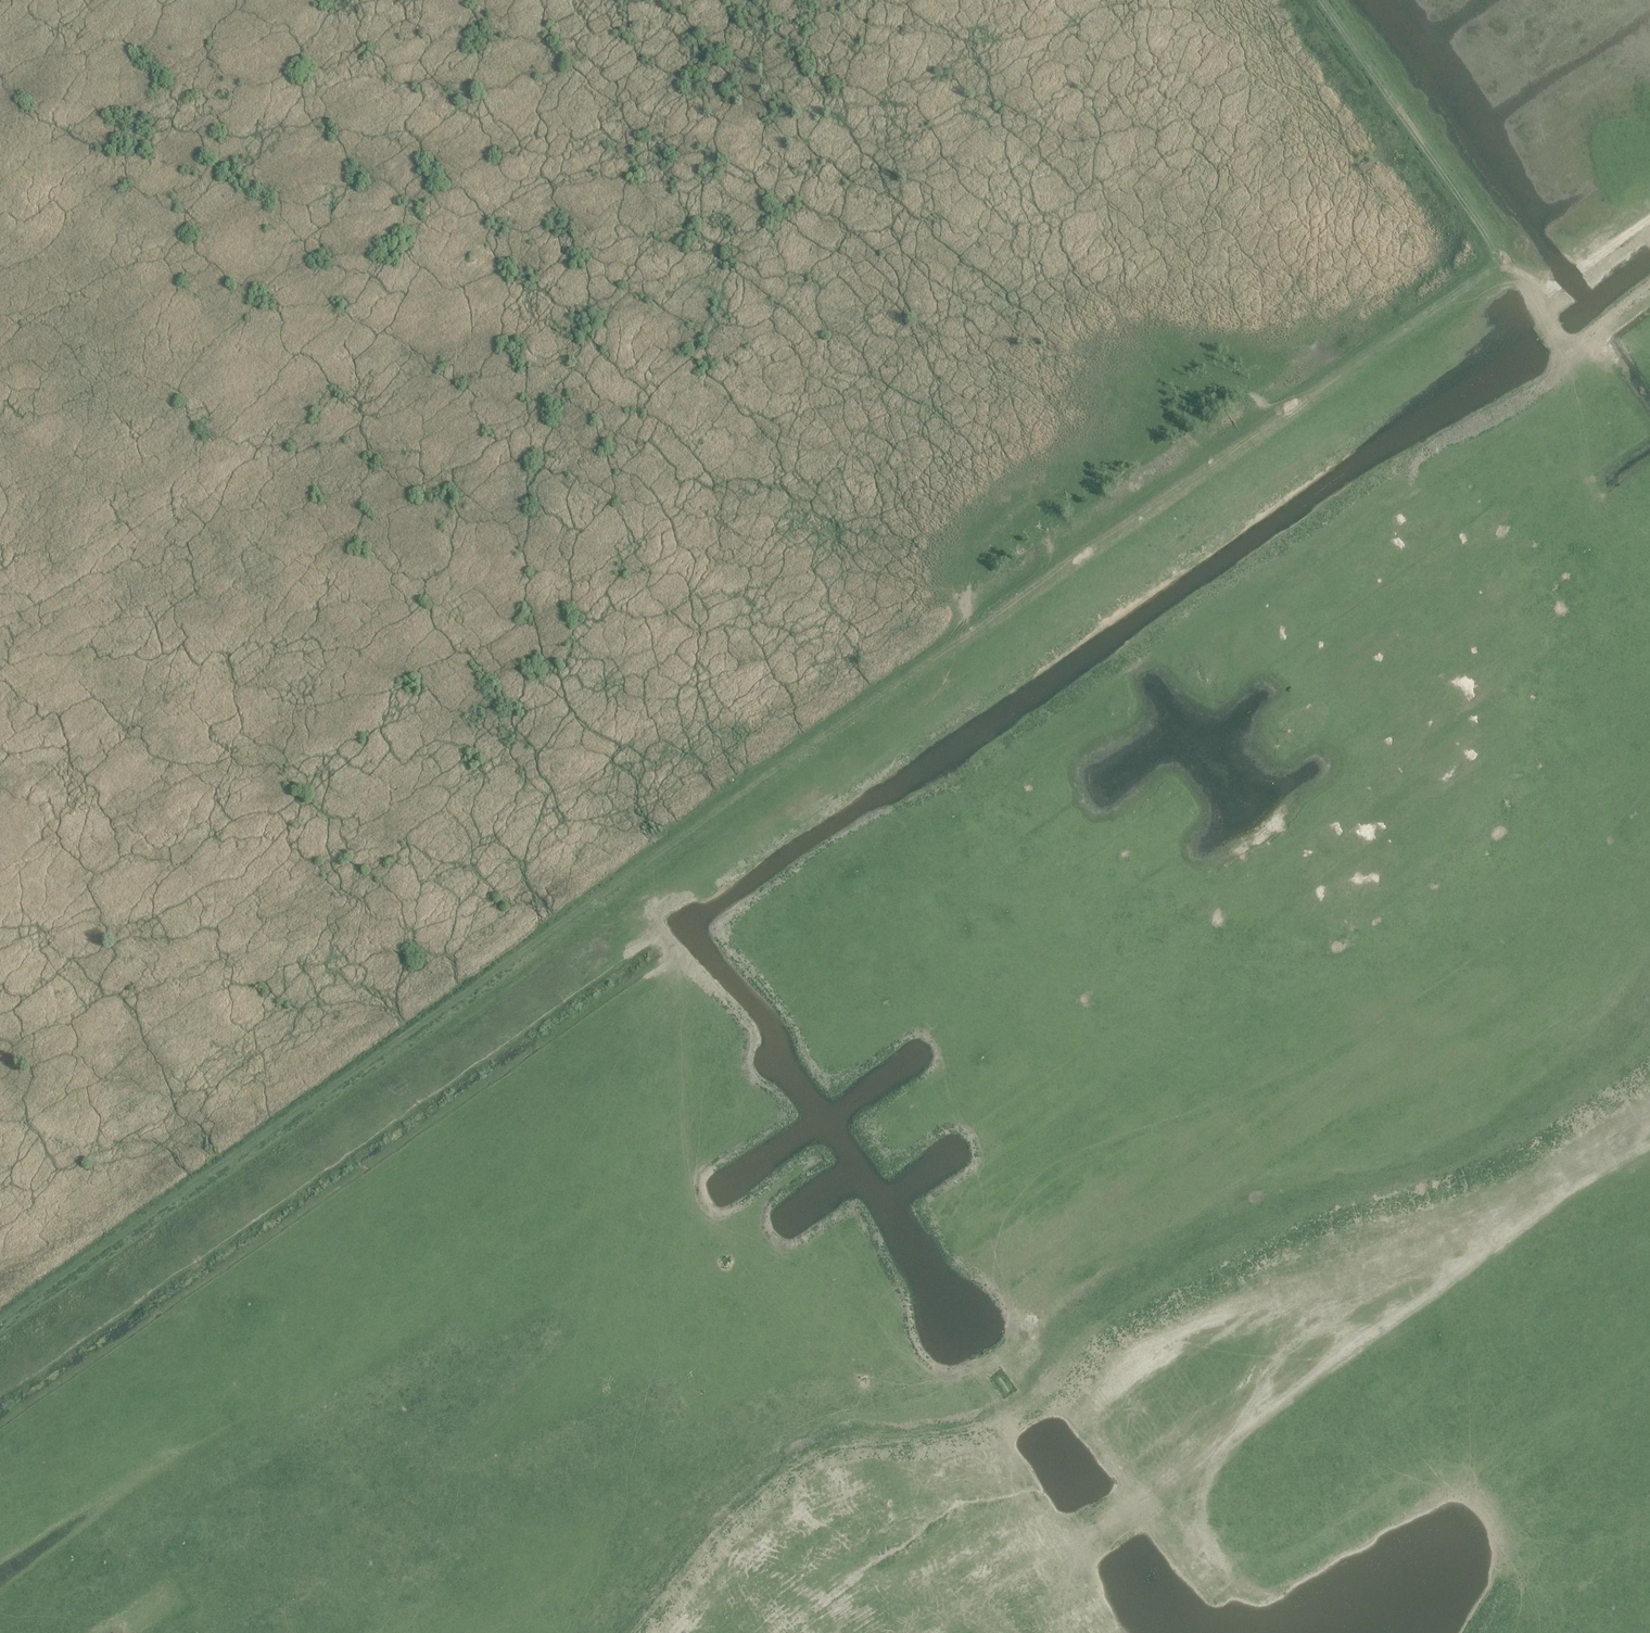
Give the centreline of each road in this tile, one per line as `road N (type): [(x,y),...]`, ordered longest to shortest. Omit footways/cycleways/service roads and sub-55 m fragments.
road 1 (track): [(1325,0),(1501,251)]

